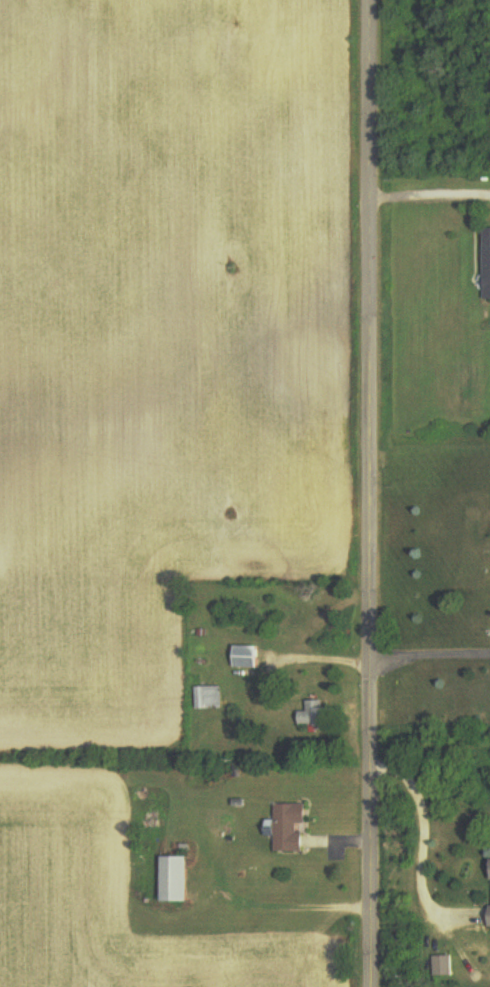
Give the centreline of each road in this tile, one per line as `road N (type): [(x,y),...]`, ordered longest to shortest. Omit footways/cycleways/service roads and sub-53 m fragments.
road 1 (residential): [(377,986),(372,0)]

